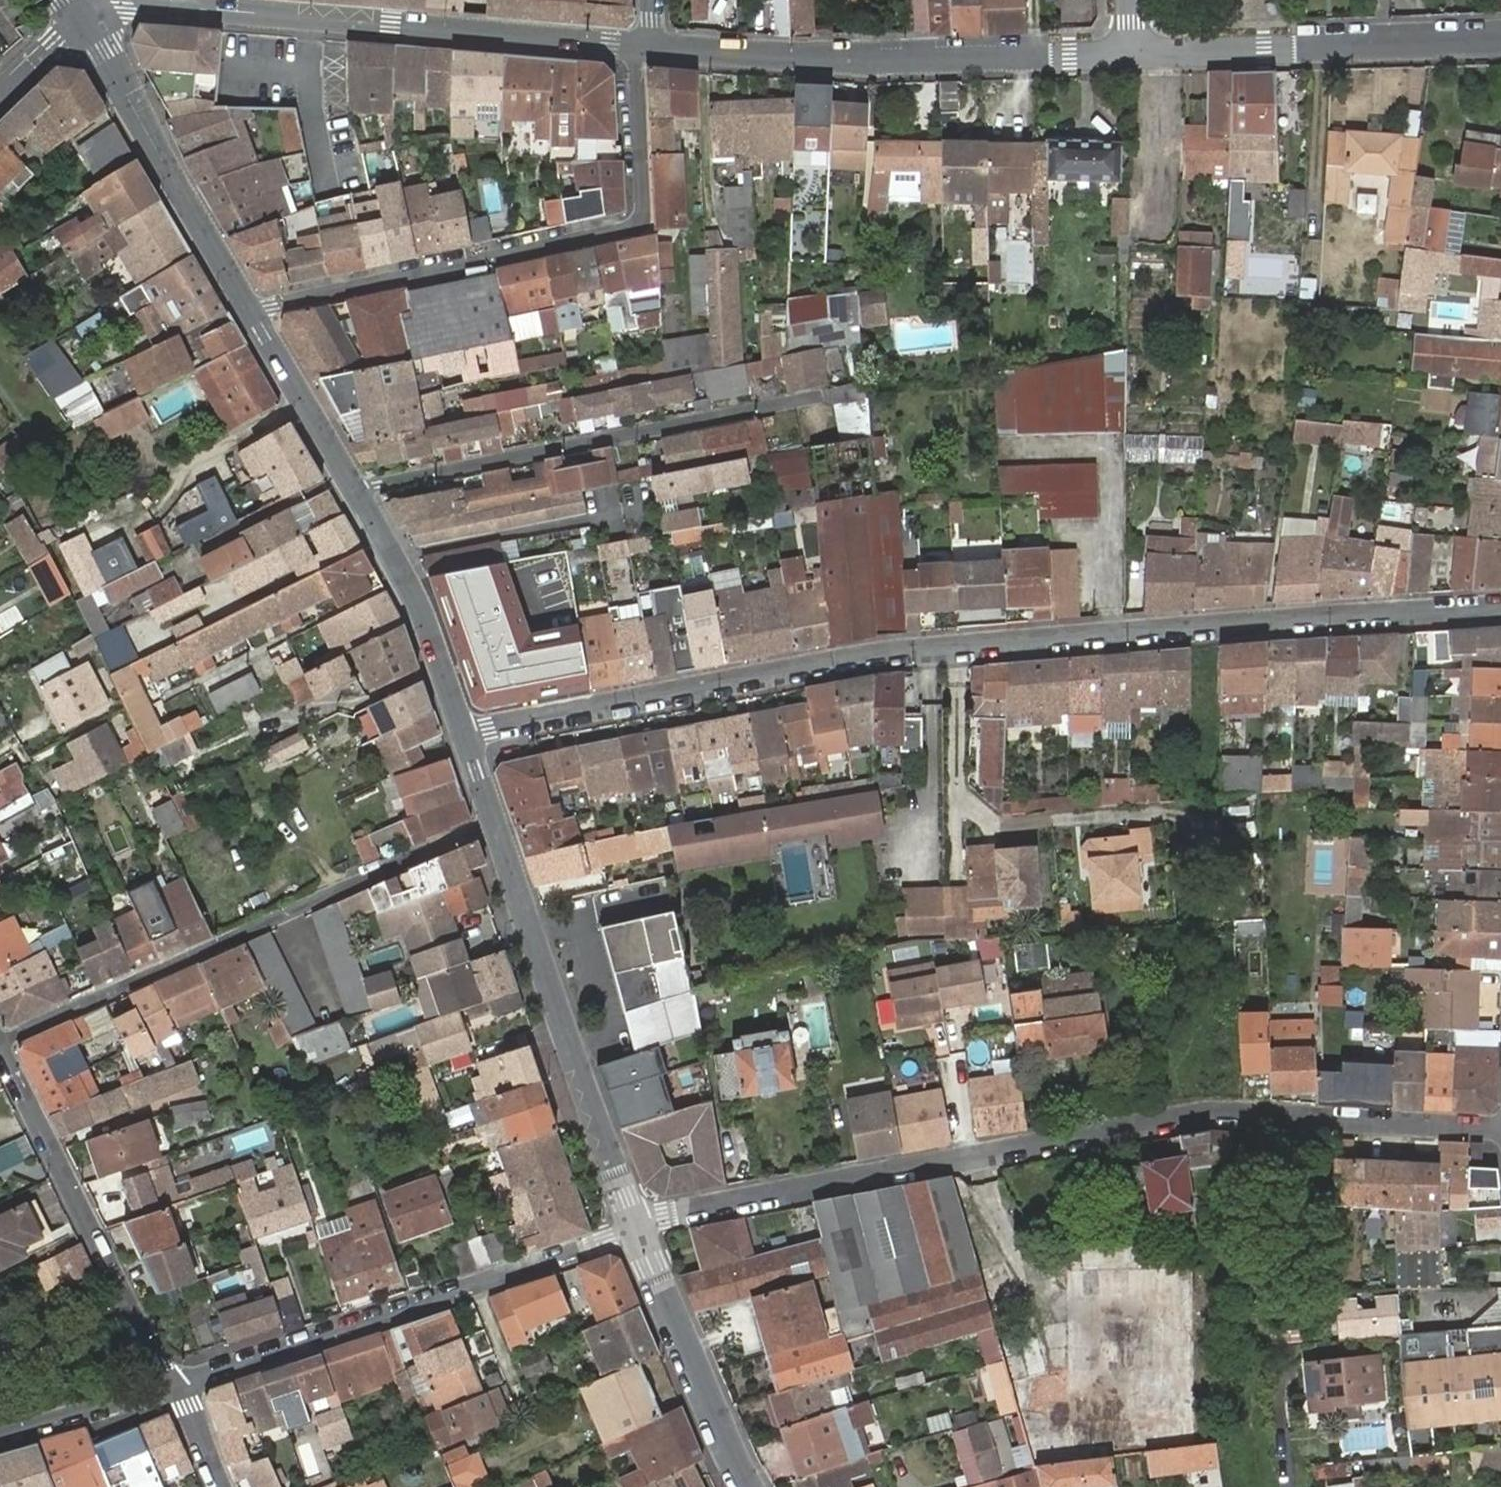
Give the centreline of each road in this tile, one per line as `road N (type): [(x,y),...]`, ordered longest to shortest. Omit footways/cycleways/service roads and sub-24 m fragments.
road 1 (residential): [(466,738),(879,657),(1500,611)]
road 2 (residential): [(636,1229),(663,1211),(1202,1110),(1500,1128)]
road 3 (residential): [(252,318),(275,304),(637,220),(637,48)]
road 4 (residential): [(87,24),(120,5),(637,48)]
road 5 (residential): [(495,827),(0,1044)]
road 6 (residential): [(636,1229),(173,1387)]
road 7 (residential): [(654,47),(813,60),(1134,53)]
road 8 (residential): [(361,499),(385,487),(807,398)]
road 9 (tertiary): [(636,1229),(495,827)]
road 10 (residential): [(173,1387),(0,1049)]
road 11 (residential): [(1134,53),(1500,37)]
road 12 (tertiary): [(252,318),(87,24)]
road 13 (tertiary): [(747,1486),(636,1229)]
road 14 (tertiary): [(466,738),(421,617),(361,499)]
road 15 (tertiary): [(361,499),(252,318)]
road 16 (residential): [(173,1387),(0,1433)]

